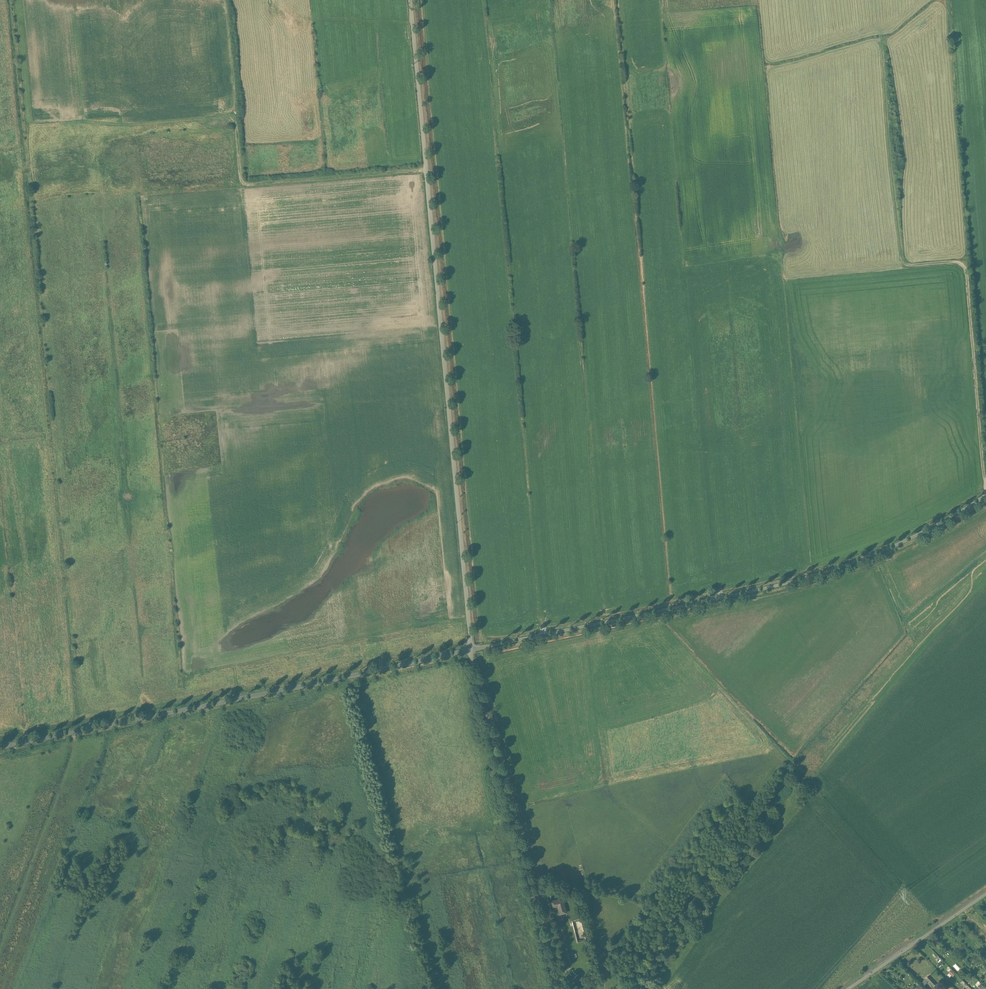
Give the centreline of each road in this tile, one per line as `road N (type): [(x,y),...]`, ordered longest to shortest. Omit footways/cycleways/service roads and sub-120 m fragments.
road 1 (unclassified): [(413,0),(471,650)]
road 2 (unclassified): [(471,650),(805,577),(891,547),(985,495)]
road 3 (track): [(985,491),(965,267),(902,262),(882,47)]
road 4 (unclassified): [(0,746),(471,650)]
road 5 (unclassified): [(471,650),(556,988)]
road 6 (track): [(236,125),(243,183),(428,168)]

